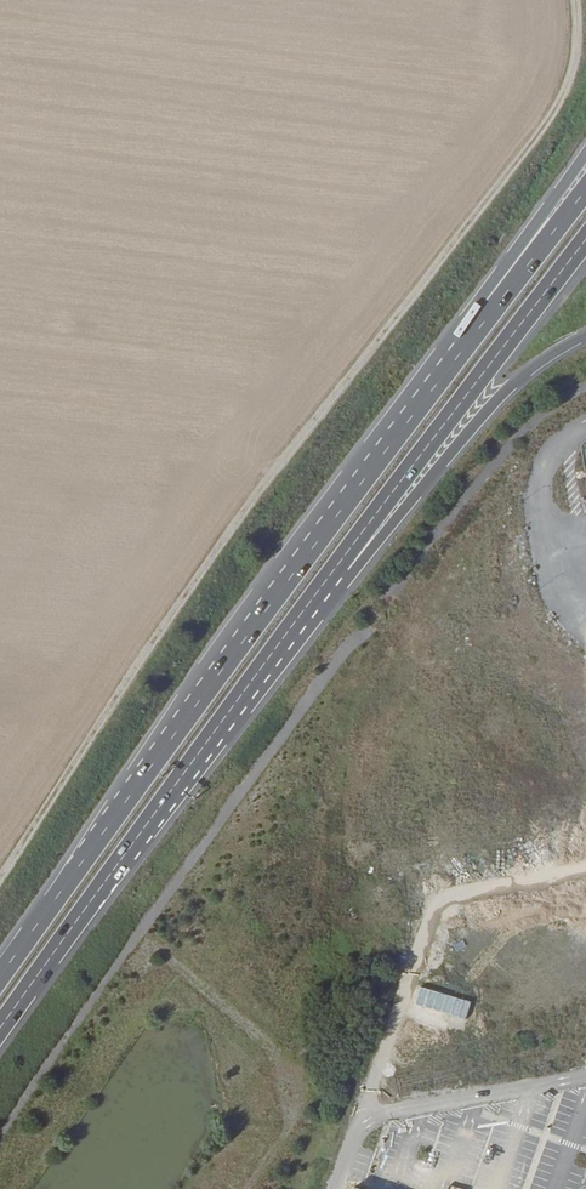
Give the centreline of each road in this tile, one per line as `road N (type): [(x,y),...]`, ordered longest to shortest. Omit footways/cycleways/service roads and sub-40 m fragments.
road 1 (track): [(568,0),(567,63),(551,105),(249,496),(0,865)]
road 2 (trunk): [(437,383),(0,980)]
road 3 (trunk): [(189,765),(585,241)]
road 4 (trunk): [(189,765),(506,395),(585,341)]
road 5 (trunk): [(0,1032),(189,765)]
road 6 (trunk): [(585,157),(441,356),(437,383)]
road 7 (trunk): [(585,190),(437,383)]

